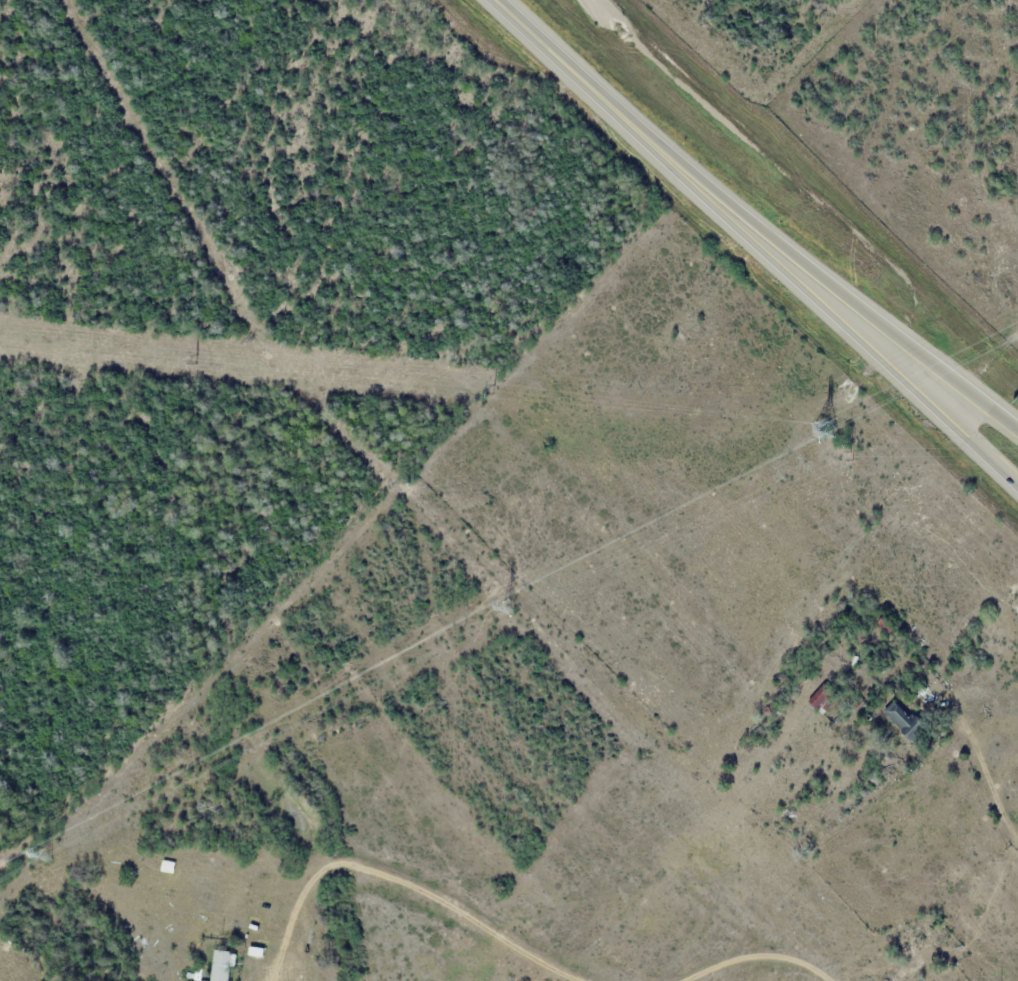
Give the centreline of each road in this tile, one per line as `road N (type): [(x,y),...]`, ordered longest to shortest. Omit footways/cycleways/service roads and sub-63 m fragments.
road 1 (trunk): [(610,108),(998,465)]
road 2 (trunk): [(1017,429),(610,108)]
road 3 (trunk): [(496,0),(610,108)]

